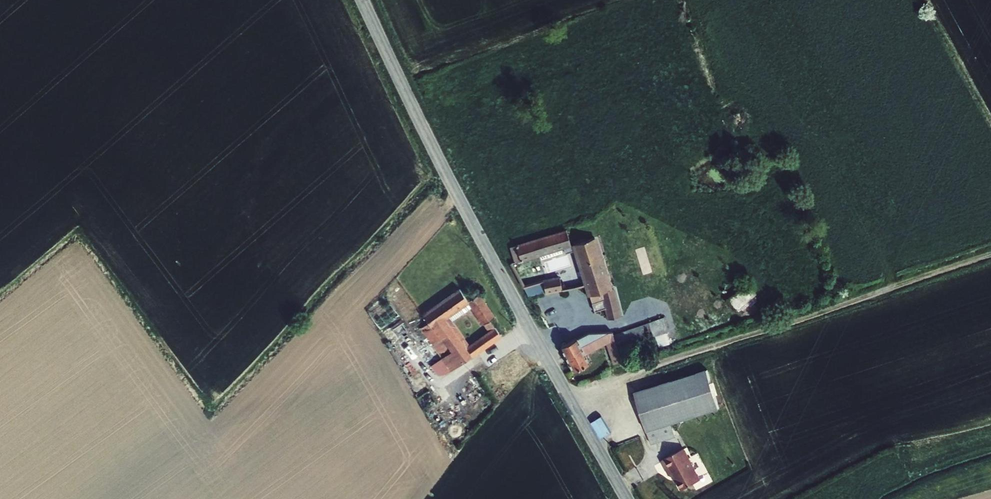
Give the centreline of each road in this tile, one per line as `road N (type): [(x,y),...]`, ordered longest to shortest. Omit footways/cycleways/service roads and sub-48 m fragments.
road 1 (unclassified): [(627,498),(462,204),(361,0)]

